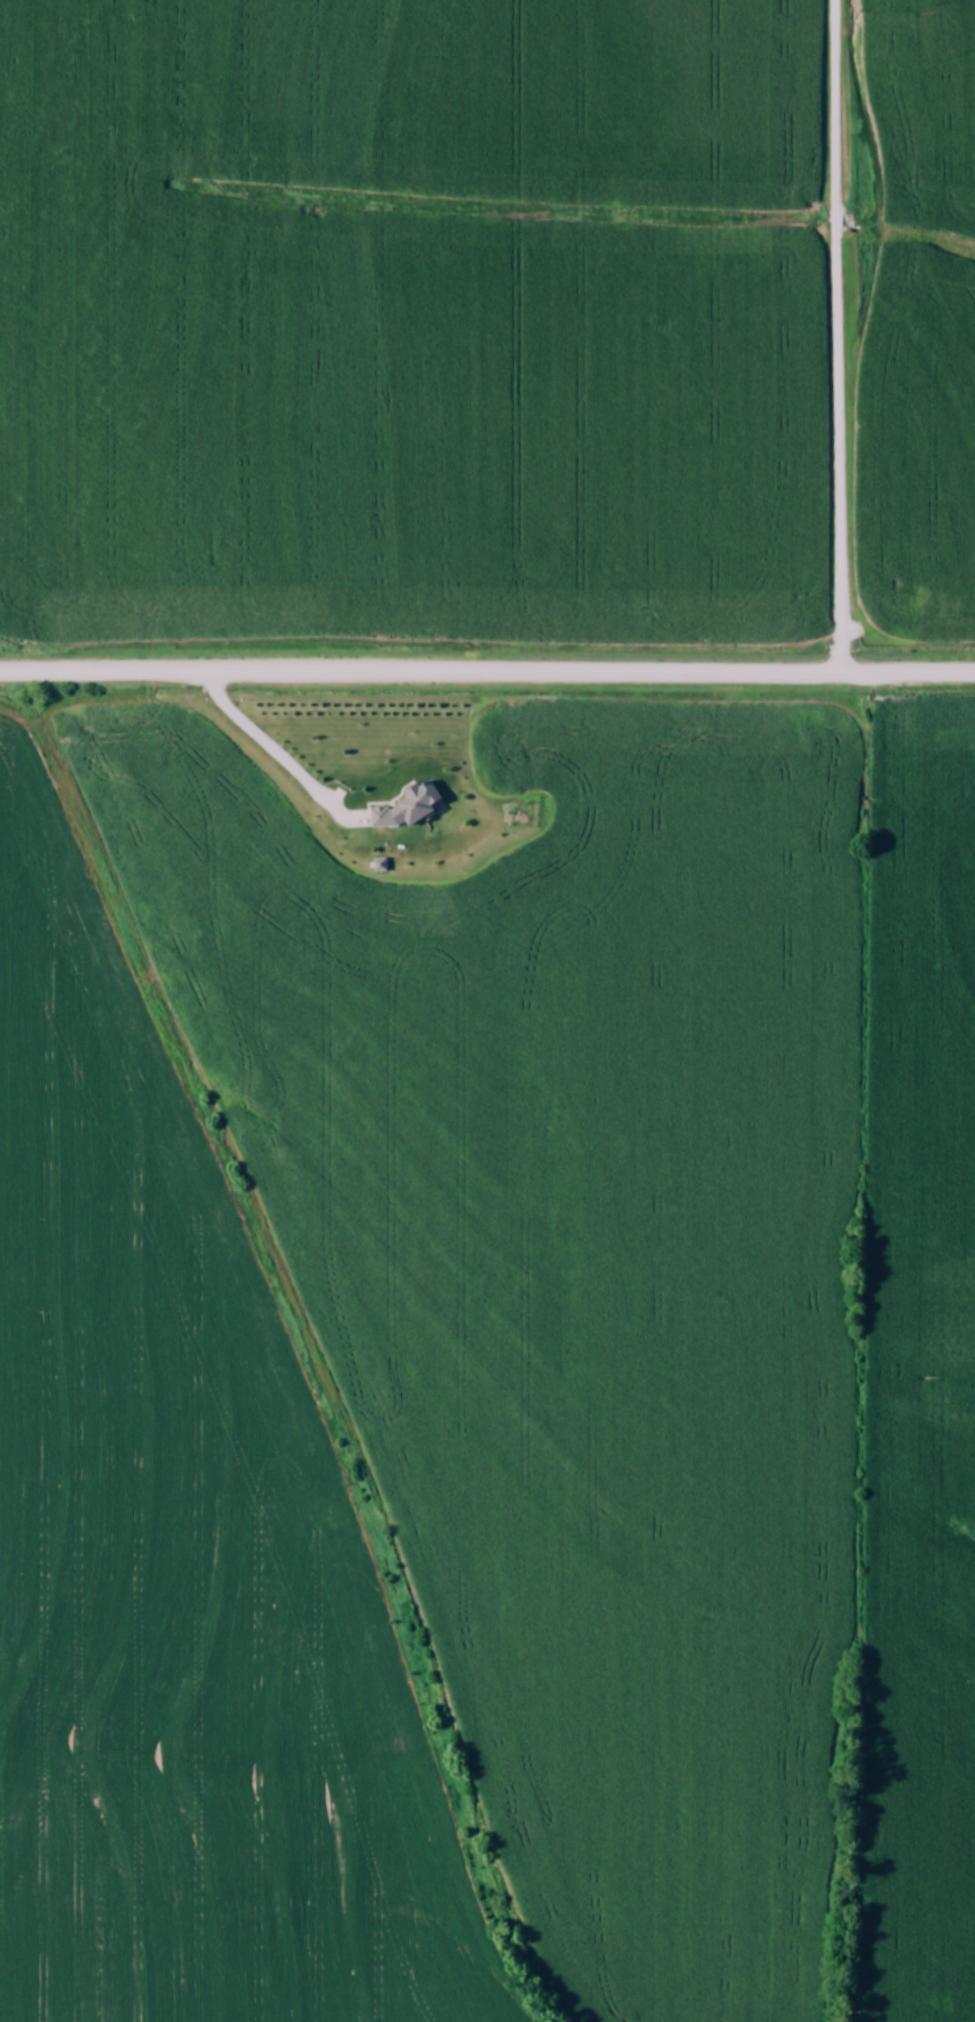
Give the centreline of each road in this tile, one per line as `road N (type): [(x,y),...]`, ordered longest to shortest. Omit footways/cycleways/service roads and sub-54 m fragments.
road 1 (tertiary): [(974,676),(0,675)]

